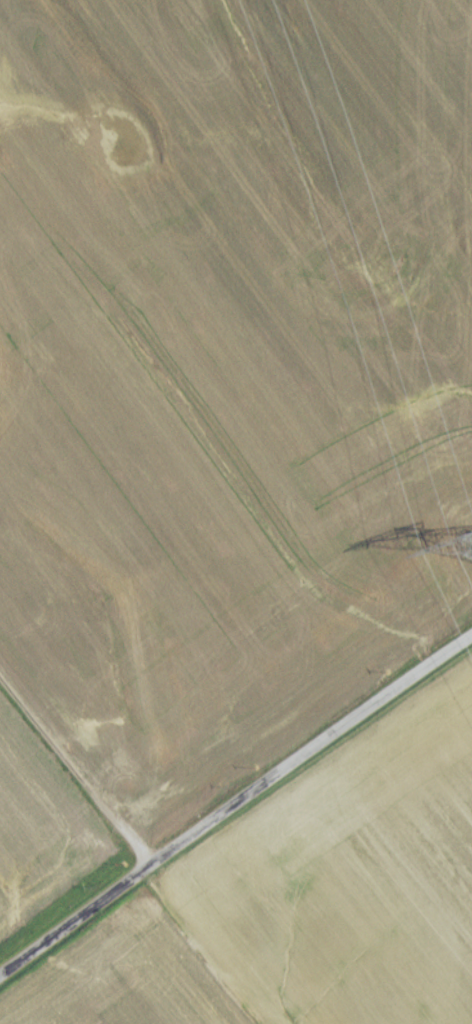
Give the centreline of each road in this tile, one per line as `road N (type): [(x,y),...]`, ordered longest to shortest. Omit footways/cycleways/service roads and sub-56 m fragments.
road 1 (residential): [(0,965),(164,838),(471,633)]

